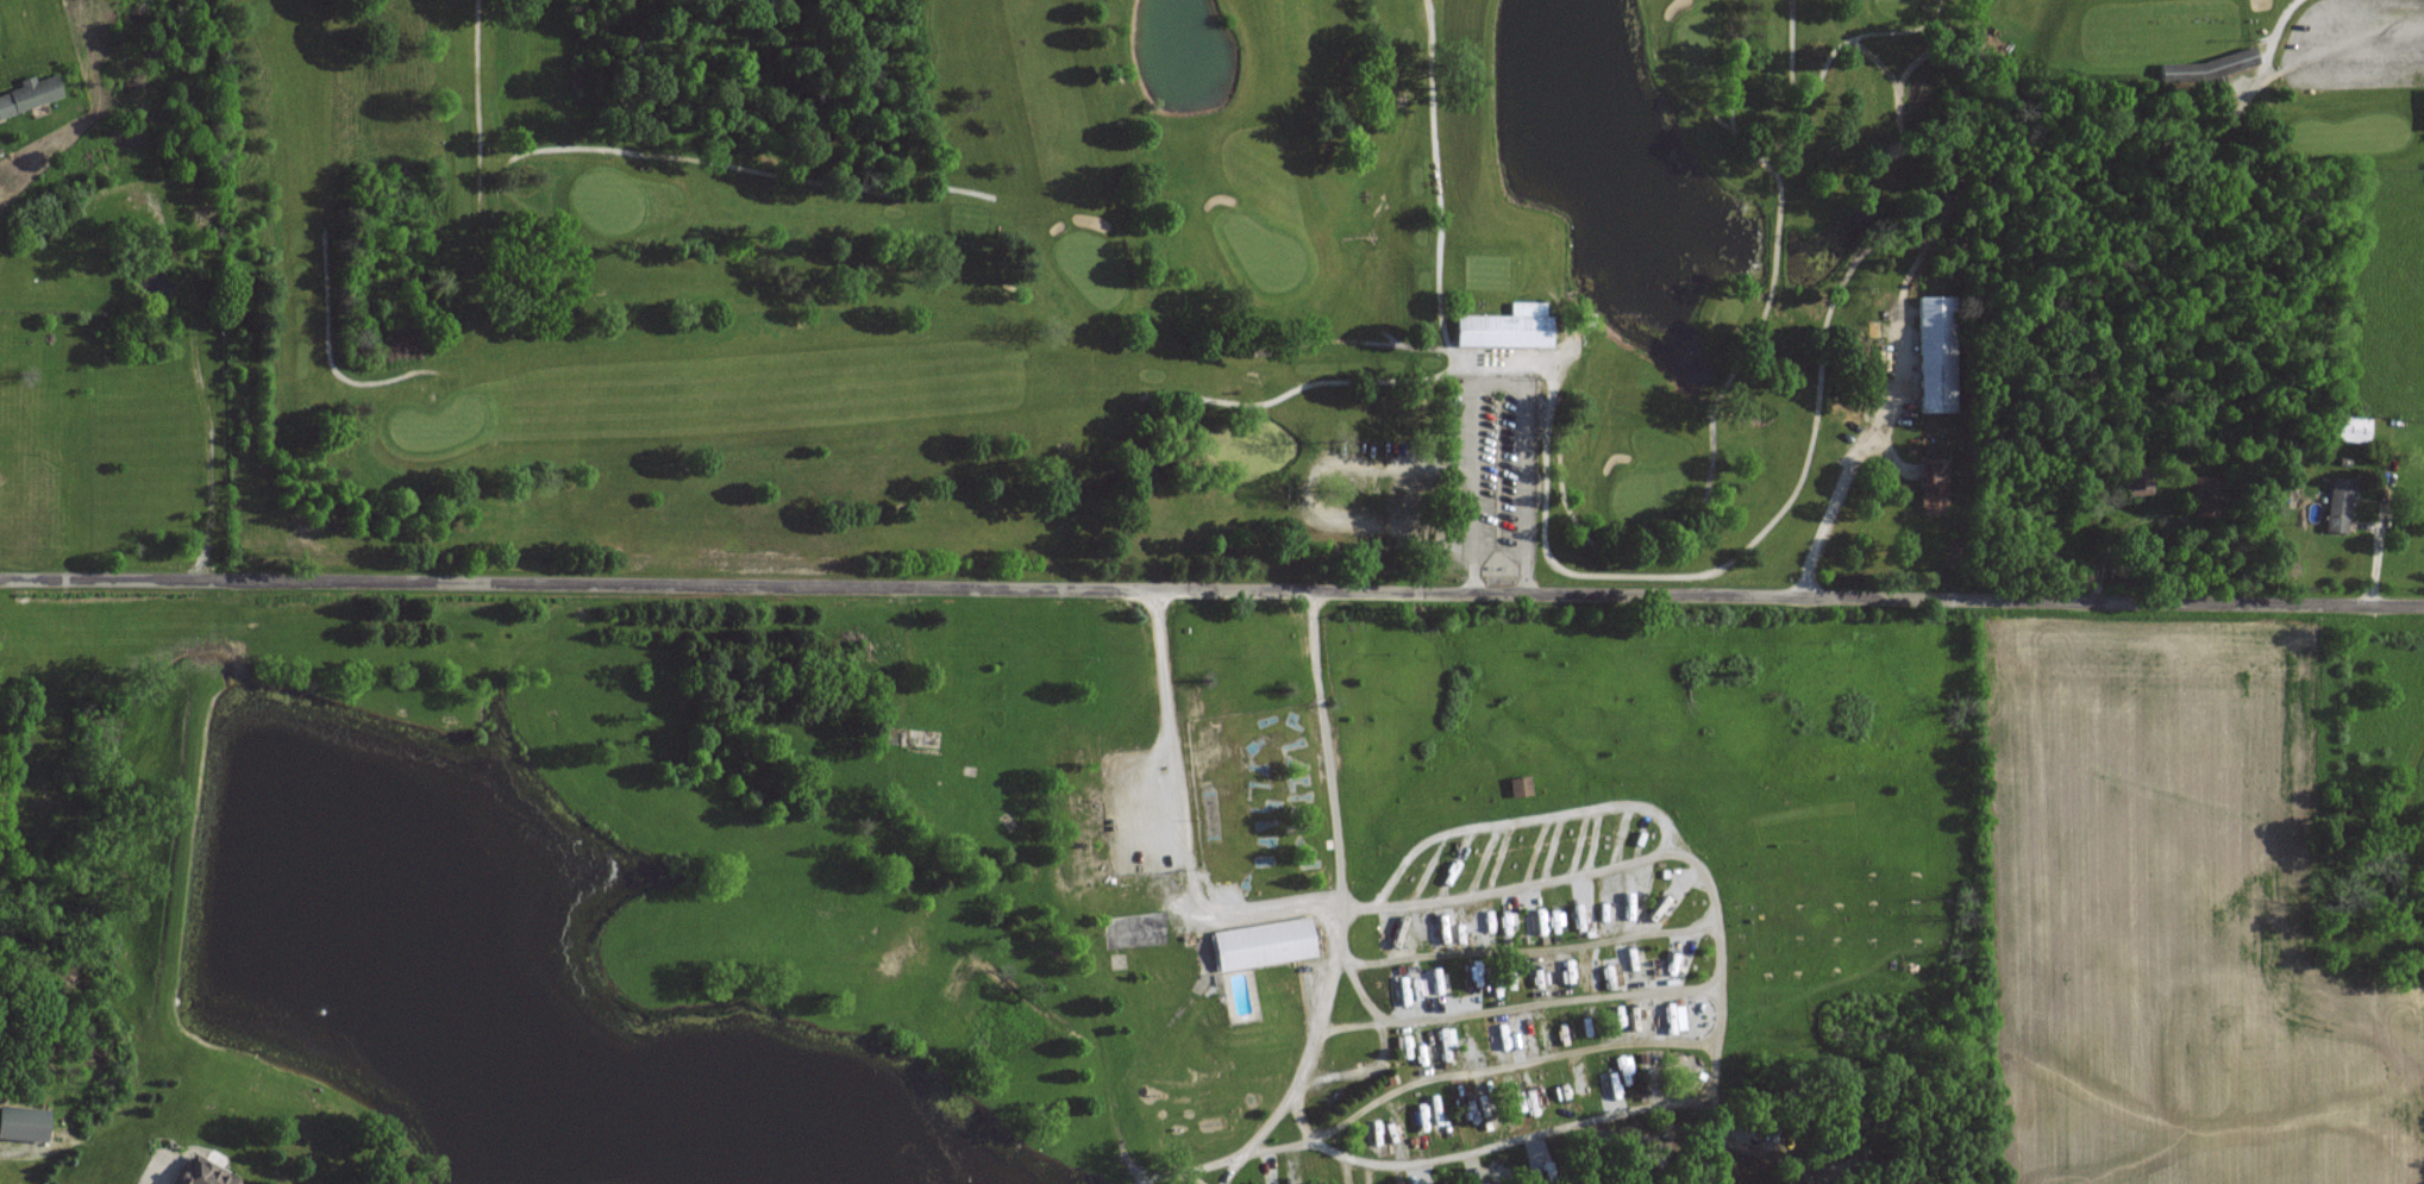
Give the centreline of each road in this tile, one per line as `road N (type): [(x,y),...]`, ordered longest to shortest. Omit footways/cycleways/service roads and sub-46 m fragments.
road 1 (residential): [(2423,615),(1467,589),(1308,594),(0,576)]

